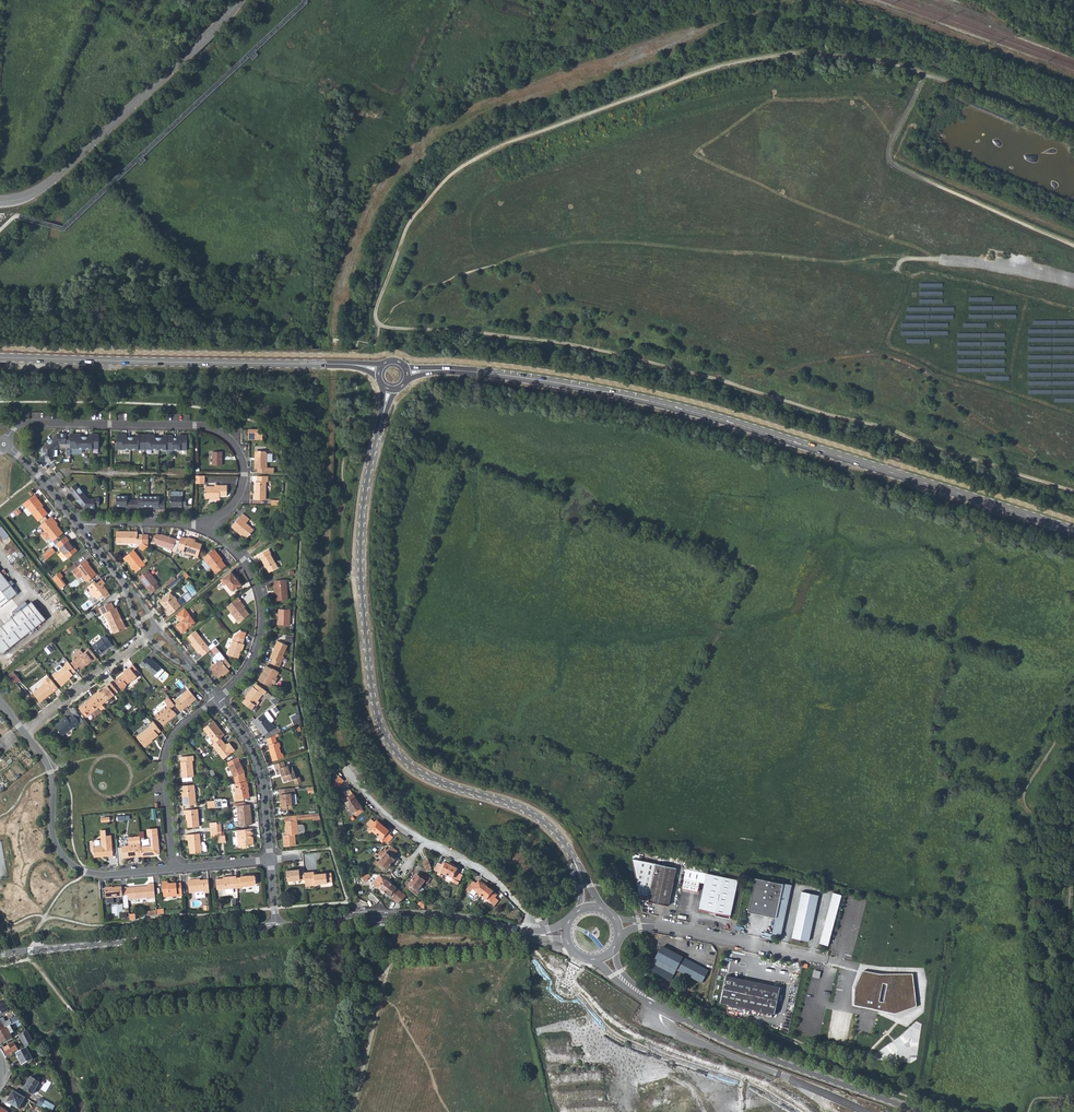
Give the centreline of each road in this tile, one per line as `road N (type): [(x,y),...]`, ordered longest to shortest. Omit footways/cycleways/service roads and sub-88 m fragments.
road 1 (track): [(1073,491),(710,377),(551,342),(392,328),(374,319),(409,223),(451,174),(503,145),(725,65),(804,53),(876,61),(1073,126)]
road 2 (secondary): [(407,373),(504,375),(670,405),(1073,530)]
road 3 (tertiary): [(390,388),(361,541),(379,721),(395,751),(421,773),(541,820),(575,862),(589,909)]
road 4 (track): [(1073,309),(921,272),(911,276),(888,340),(949,373),(1073,414)]
road 5 (secondary): [(0,357),(380,369)]
road 6 (tertiary): [(604,956),(641,993),(718,1037),(921,1111)]
road 7 (residential): [(203,527),(237,501),(244,474),(230,442),(215,431),(19,424)]
road 8 (tertiary): [(0,201),(52,181),(240,0)]
road 9 (track): [(1073,245),(889,161),(922,73)]
road 10 (tertiary): [(0,954),(276,927)]
road 11 (tertiary): [(276,927),(397,916),(530,933)]
road 12 (residential): [(25,735),(50,772),(53,835),(71,863),(104,875),(174,869)]
road 13 (residential): [(824,959),(655,924),(616,926)]
road 14 (residential): [(203,527),(239,555),(261,602),(251,661),(216,700)]
road 15 (residential): [(174,869),(168,749),(216,700)]
road 16 (residential): [(216,700),(260,767),(270,860)]
road 17 (residential): [(25,735),(147,637)]
road 18 (residential): [(424,842),(502,885),(527,912),(530,933)]
road 19 (residential): [(81,521),(203,527)]

